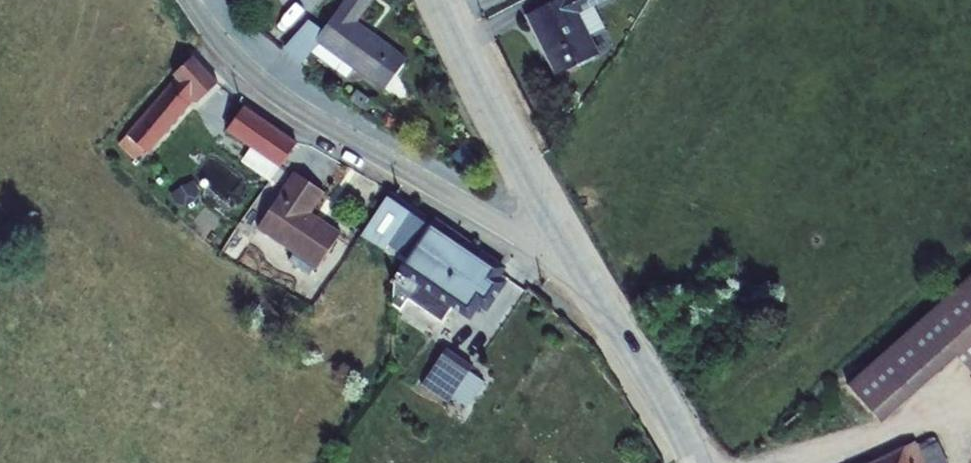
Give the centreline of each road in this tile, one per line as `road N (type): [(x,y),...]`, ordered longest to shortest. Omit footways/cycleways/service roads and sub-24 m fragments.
road 1 (unclassified): [(190,0),(235,57),(301,112),(573,265)]
road 2 (tertiary): [(573,265),(438,0)]
road 3 (tertiary): [(680,462),(573,265)]

